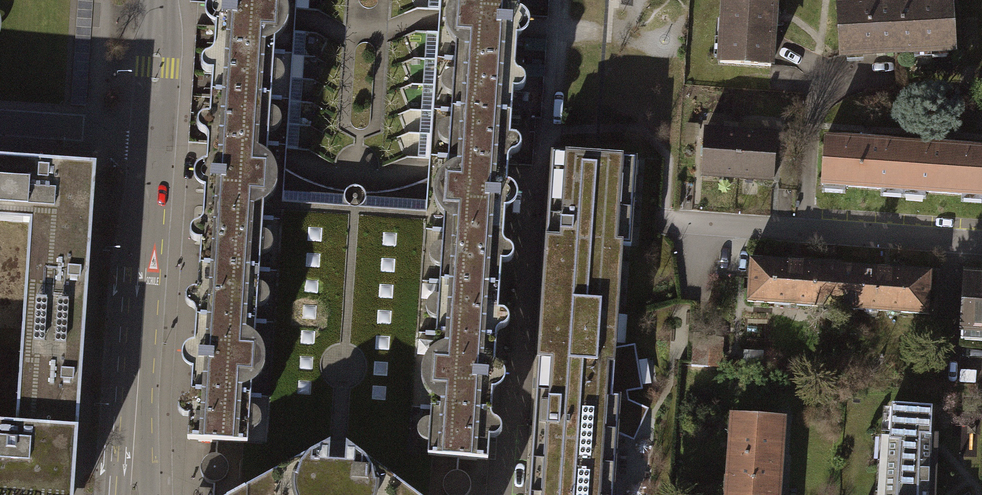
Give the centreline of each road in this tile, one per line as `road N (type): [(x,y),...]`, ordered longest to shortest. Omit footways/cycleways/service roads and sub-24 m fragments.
road 1 (residential): [(121,494),(151,134)]
road 2 (residential): [(981,243),(665,220)]
road 3 (residential): [(151,134),(0,124)]
road 4 (residential): [(151,134),(159,0)]

